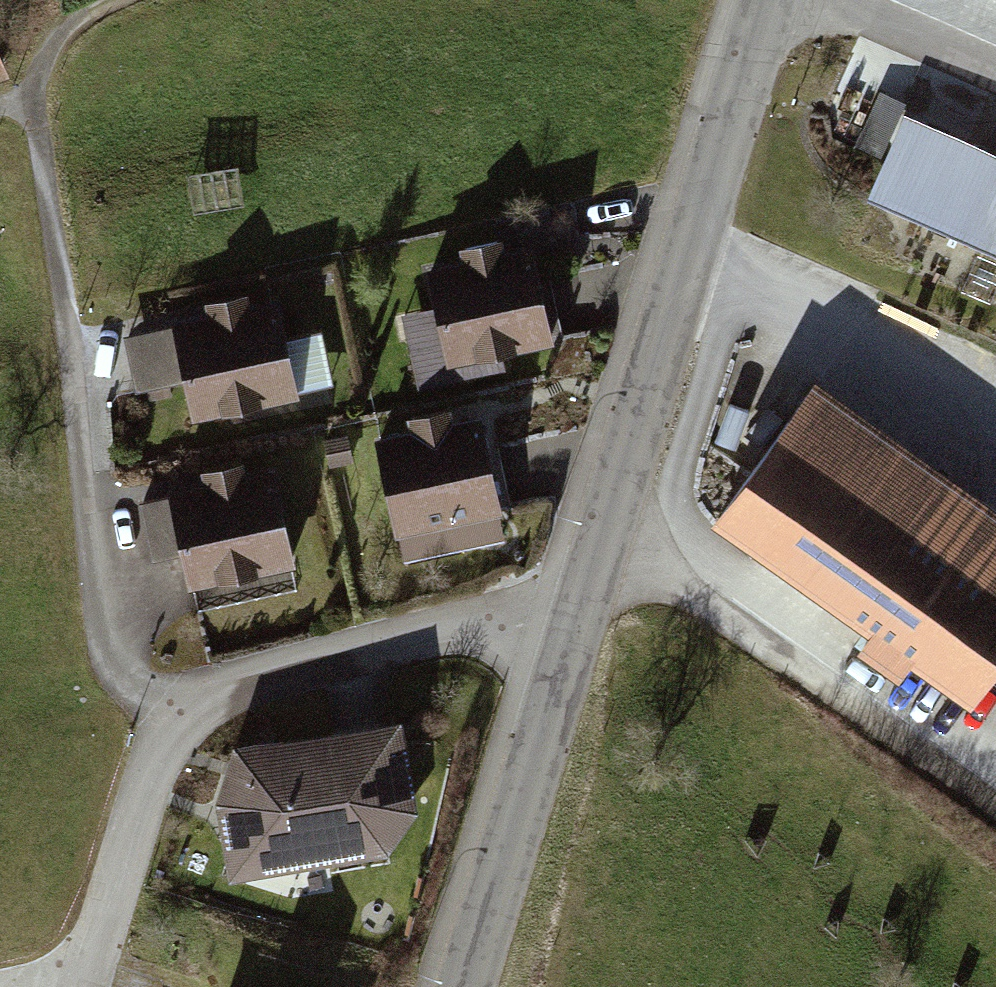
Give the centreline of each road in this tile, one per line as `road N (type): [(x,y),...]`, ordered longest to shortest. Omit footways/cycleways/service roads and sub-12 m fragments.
road 1 (track): [(97,0),(68,11),(31,98),(103,661),(176,720)]
road 2 (residential): [(568,637),(493,623),(450,627),(195,702),(155,759),(85,986)]
road 3 (tertiary): [(766,0),(568,637)]
road 4 (track): [(995,817),(928,757),(684,594),(591,561)]
road 5 (tertiary): [(568,637),(459,986)]
road 6 (track): [(995,72),(836,0)]

